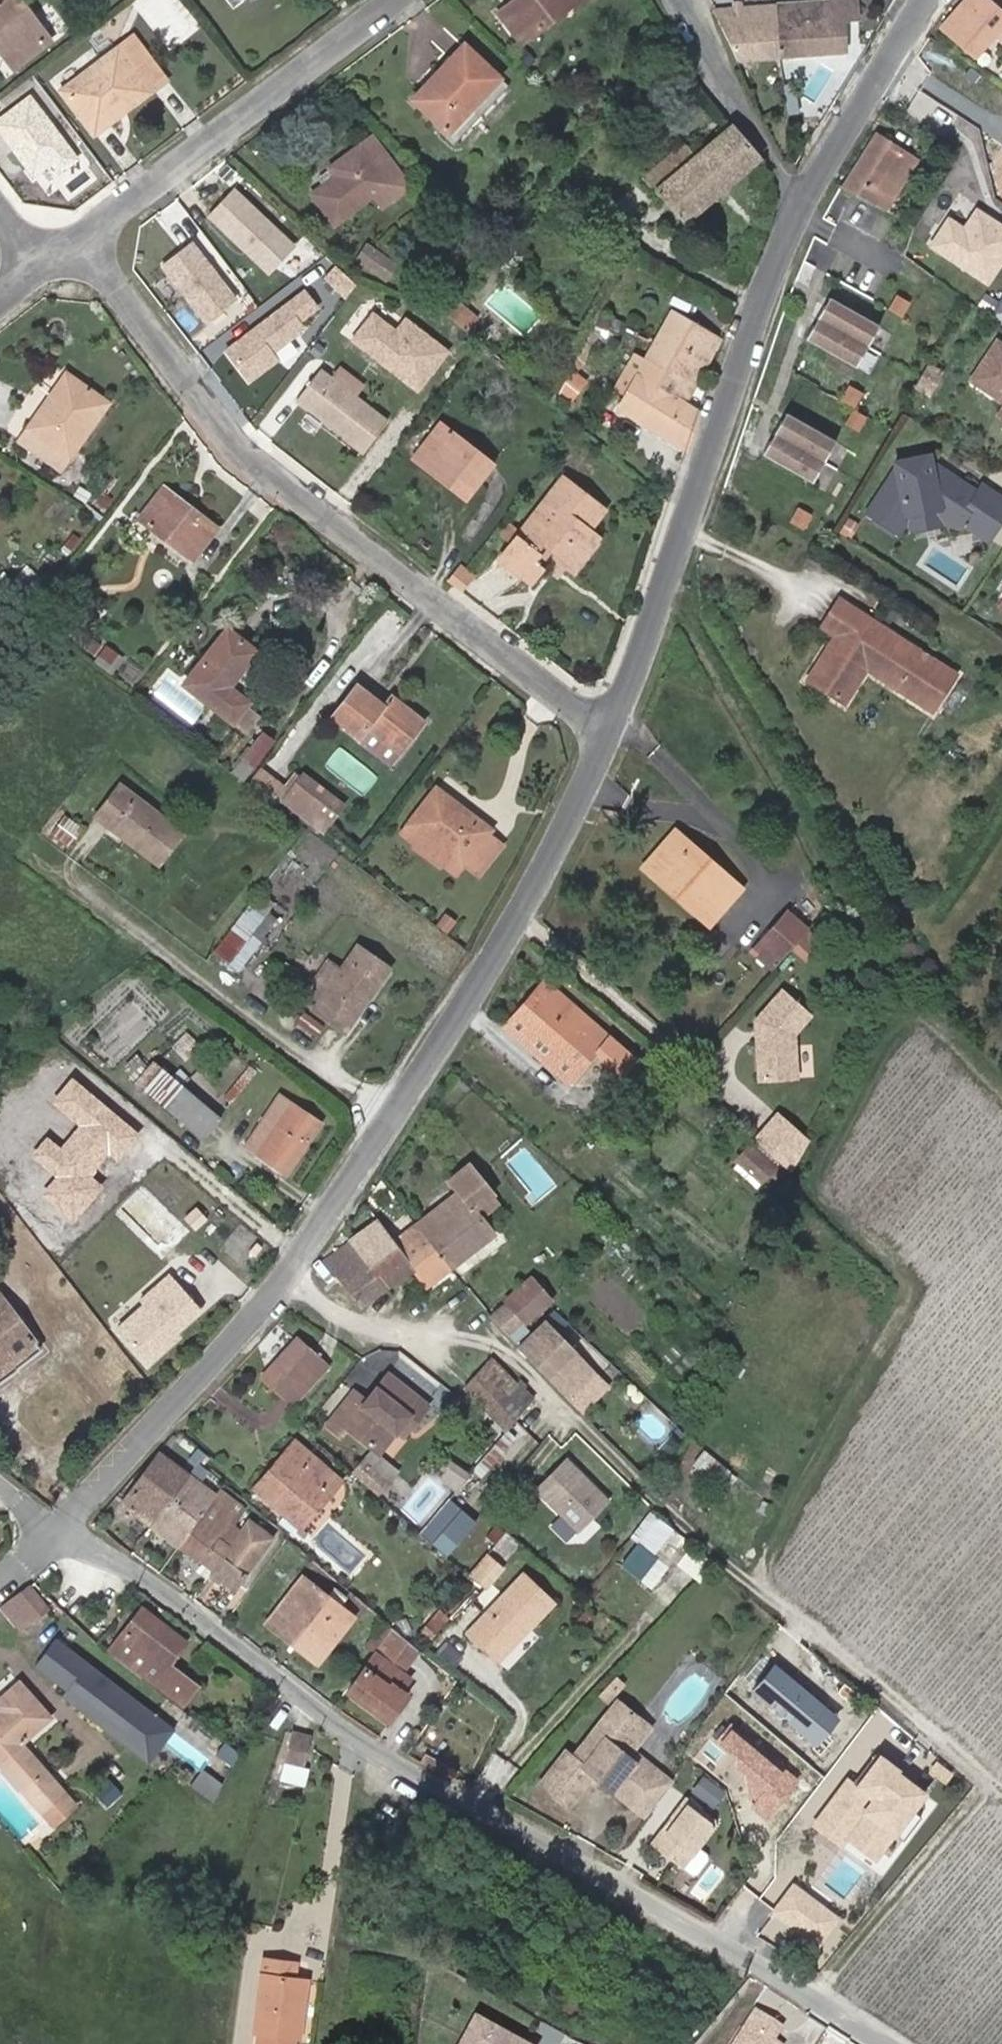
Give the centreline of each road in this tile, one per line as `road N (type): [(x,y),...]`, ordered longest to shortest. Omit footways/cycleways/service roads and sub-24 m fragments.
road 1 (residential): [(609,740),(485,973),(286,1280),(58,1532)]
road 2 (residential): [(58,1532),(130,1573),(391,1759),(828,2006)]
road 3 (track): [(1001,1792),(731,1562),(511,1355),(471,1339),(372,1329),(286,1280)]
road 4 (residential): [(82,238),(258,466),(609,740)]
road 5 (residential): [(800,209),(759,296),(662,606),(609,740)]
road 6 (residential): [(395,0),(82,238)]
road 7 (residential): [(922,0),(800,209)]
road 8 (residential): [(680,0),(800,209)]

